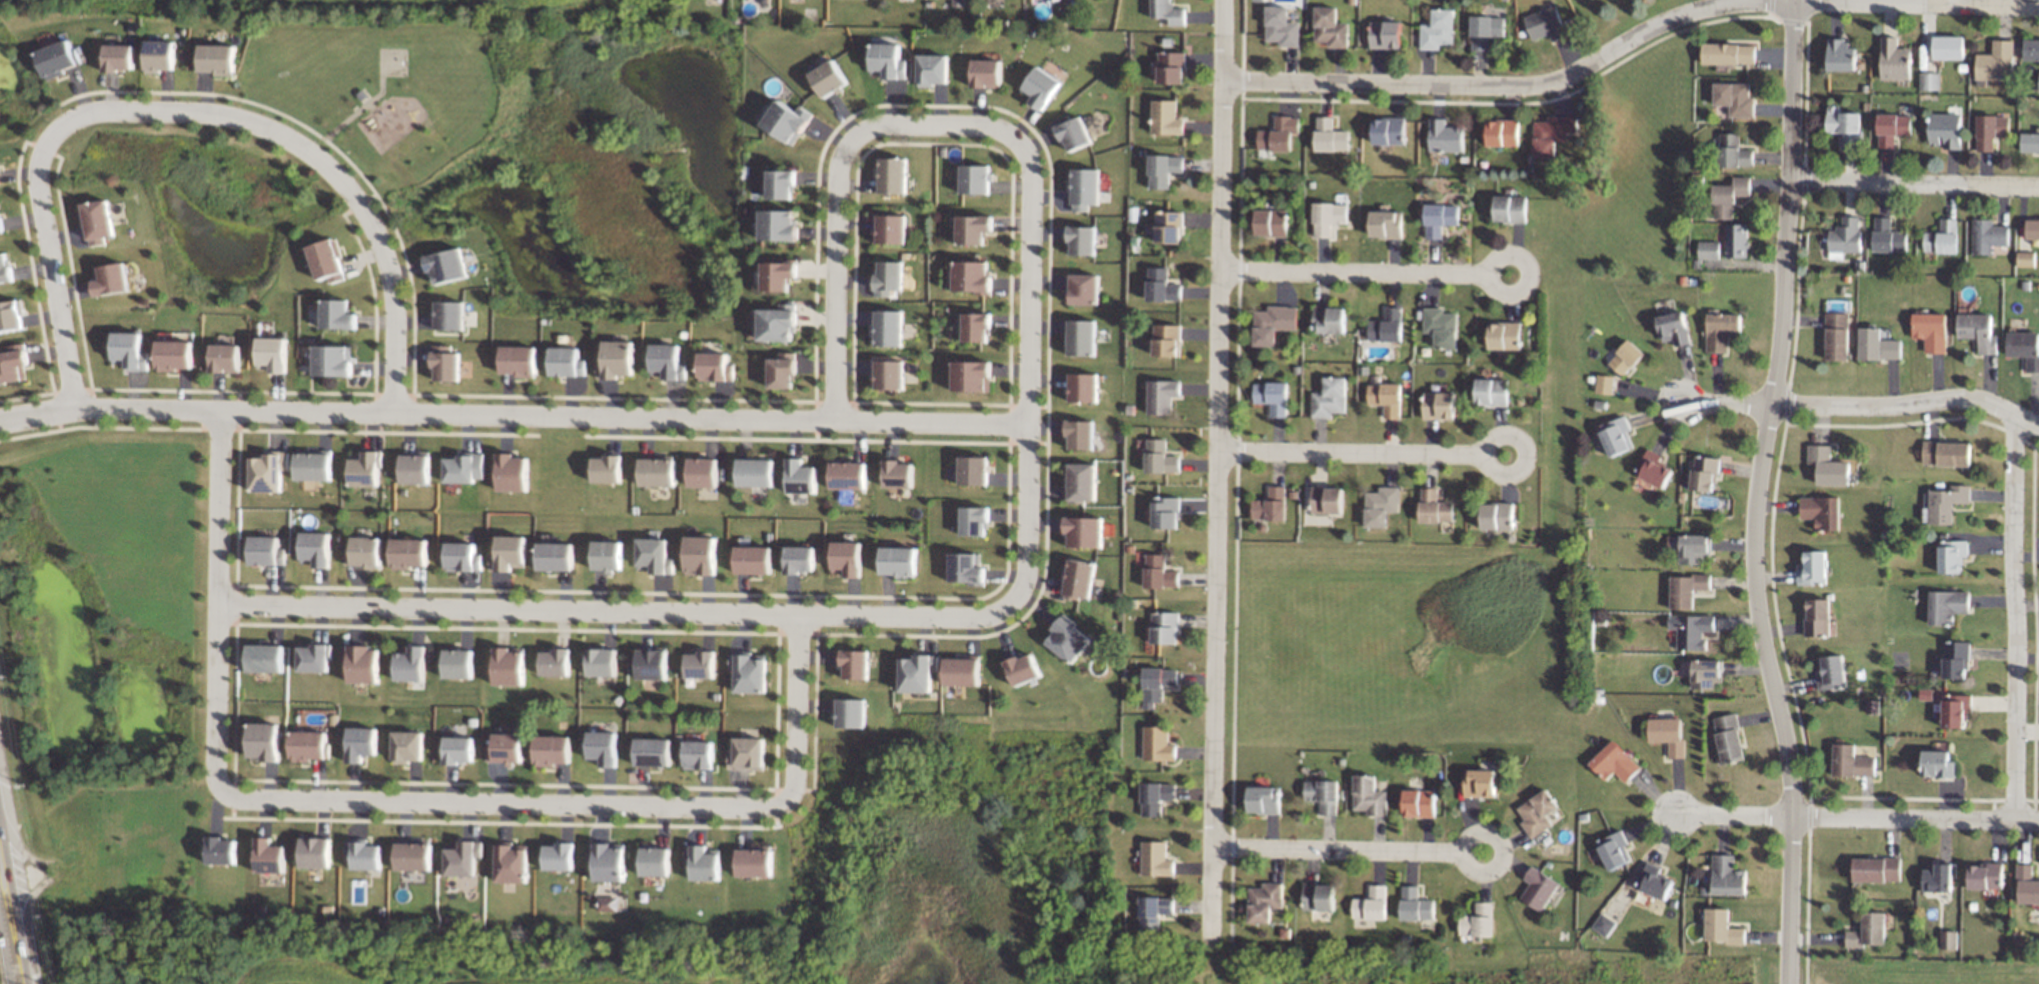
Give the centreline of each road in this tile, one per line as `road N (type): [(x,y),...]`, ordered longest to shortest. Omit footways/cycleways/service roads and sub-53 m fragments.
road 1 (residential): [(1026,420),(108,408),(0,418)]
road 2 (residential): [(1795,0),(1785,308),(1754,560),(1789,759),(1789,983)]
road 3 (residential): [(1225,0),(1212,945)]
road 4 (residential): [(394,415),(391,270),(373,216),(331,163),(297,139),(214,111),(70,119),(48,148),(42,180),(74,411)]
road 5 (residential): [(1226,80),(1544,85),(1667,20),(1735,3),(2038,7)]
road 6 (residential): [(1012,605),(984,617),(216,605)]
road 7 (residential): [(797,616),(794,776),(791,797),(774,810),(235,798),(222,791)]
road 8 (residential): [(1023,145),(1030,164),(1028,568),(1012,605)]
road 9 (residential): [(1023,145),(983,125),(910,122),(865,127),(851,140),(836,184),(835,418)]
road 10 (residential): [(2016,415),(2016,820)]
road 11 (residential): [(222,791),(215,774),(221,410)]
road 12 (residential): [(1682,400),(1876,408),(1968,398),(2038,426)]
road 13 (residential): [(2038,820),(1676,814)]
road 14 (residential): [(1220,451),(1510,458)]
road 15 (residential): [(1223,272),(1511,272)]
road 16 (residential): [(1486,854),(1214,847)]
road 17 (residential): [(1793,182),(2038,187)]

